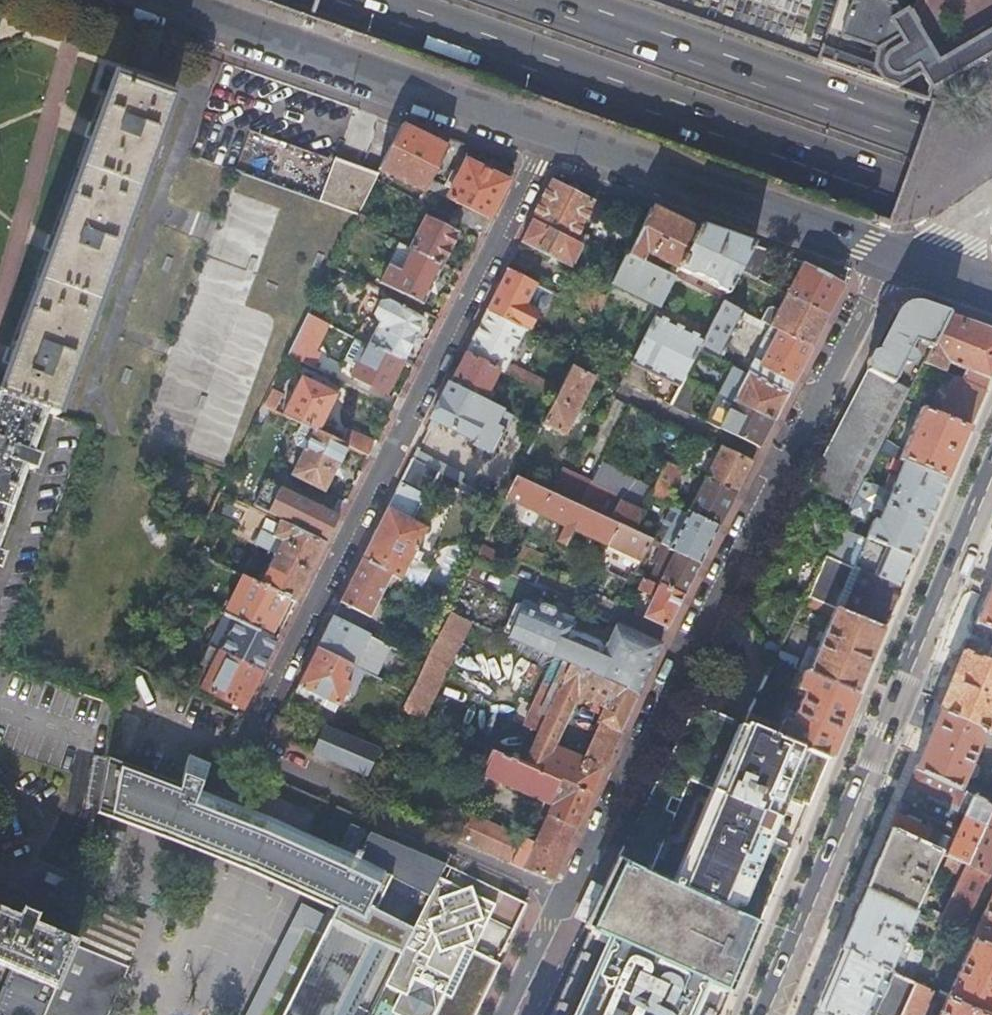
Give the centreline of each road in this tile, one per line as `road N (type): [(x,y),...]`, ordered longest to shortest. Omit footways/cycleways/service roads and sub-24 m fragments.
road 1 (residential): [(568,902),(355,809),(256,757),(249,740),(551,135)]
road 2 (trunk): [(383,0),(991,205)]
road 3 (secondary): [(766,1014),(991,488)]
road 4 (trunk): [(991,150),(547,0)]
road 5 (tertiary): [(161,0),(551,135)]
road 6 (tertiary): [(551,135),(912,262)]
road 7 (residential): [(696,651),(568,902)]
road 8 (residential): [(912,262),(876,284),(786,468)]
road 9 (residential): [(786,468),(696,651)]
road 10 (residential): [(515,570),(696,651)]
road 11 (residential): [(623,393),(786,468)]
road 12 (residential): [(568,902),(553,912),(503,1014)]

